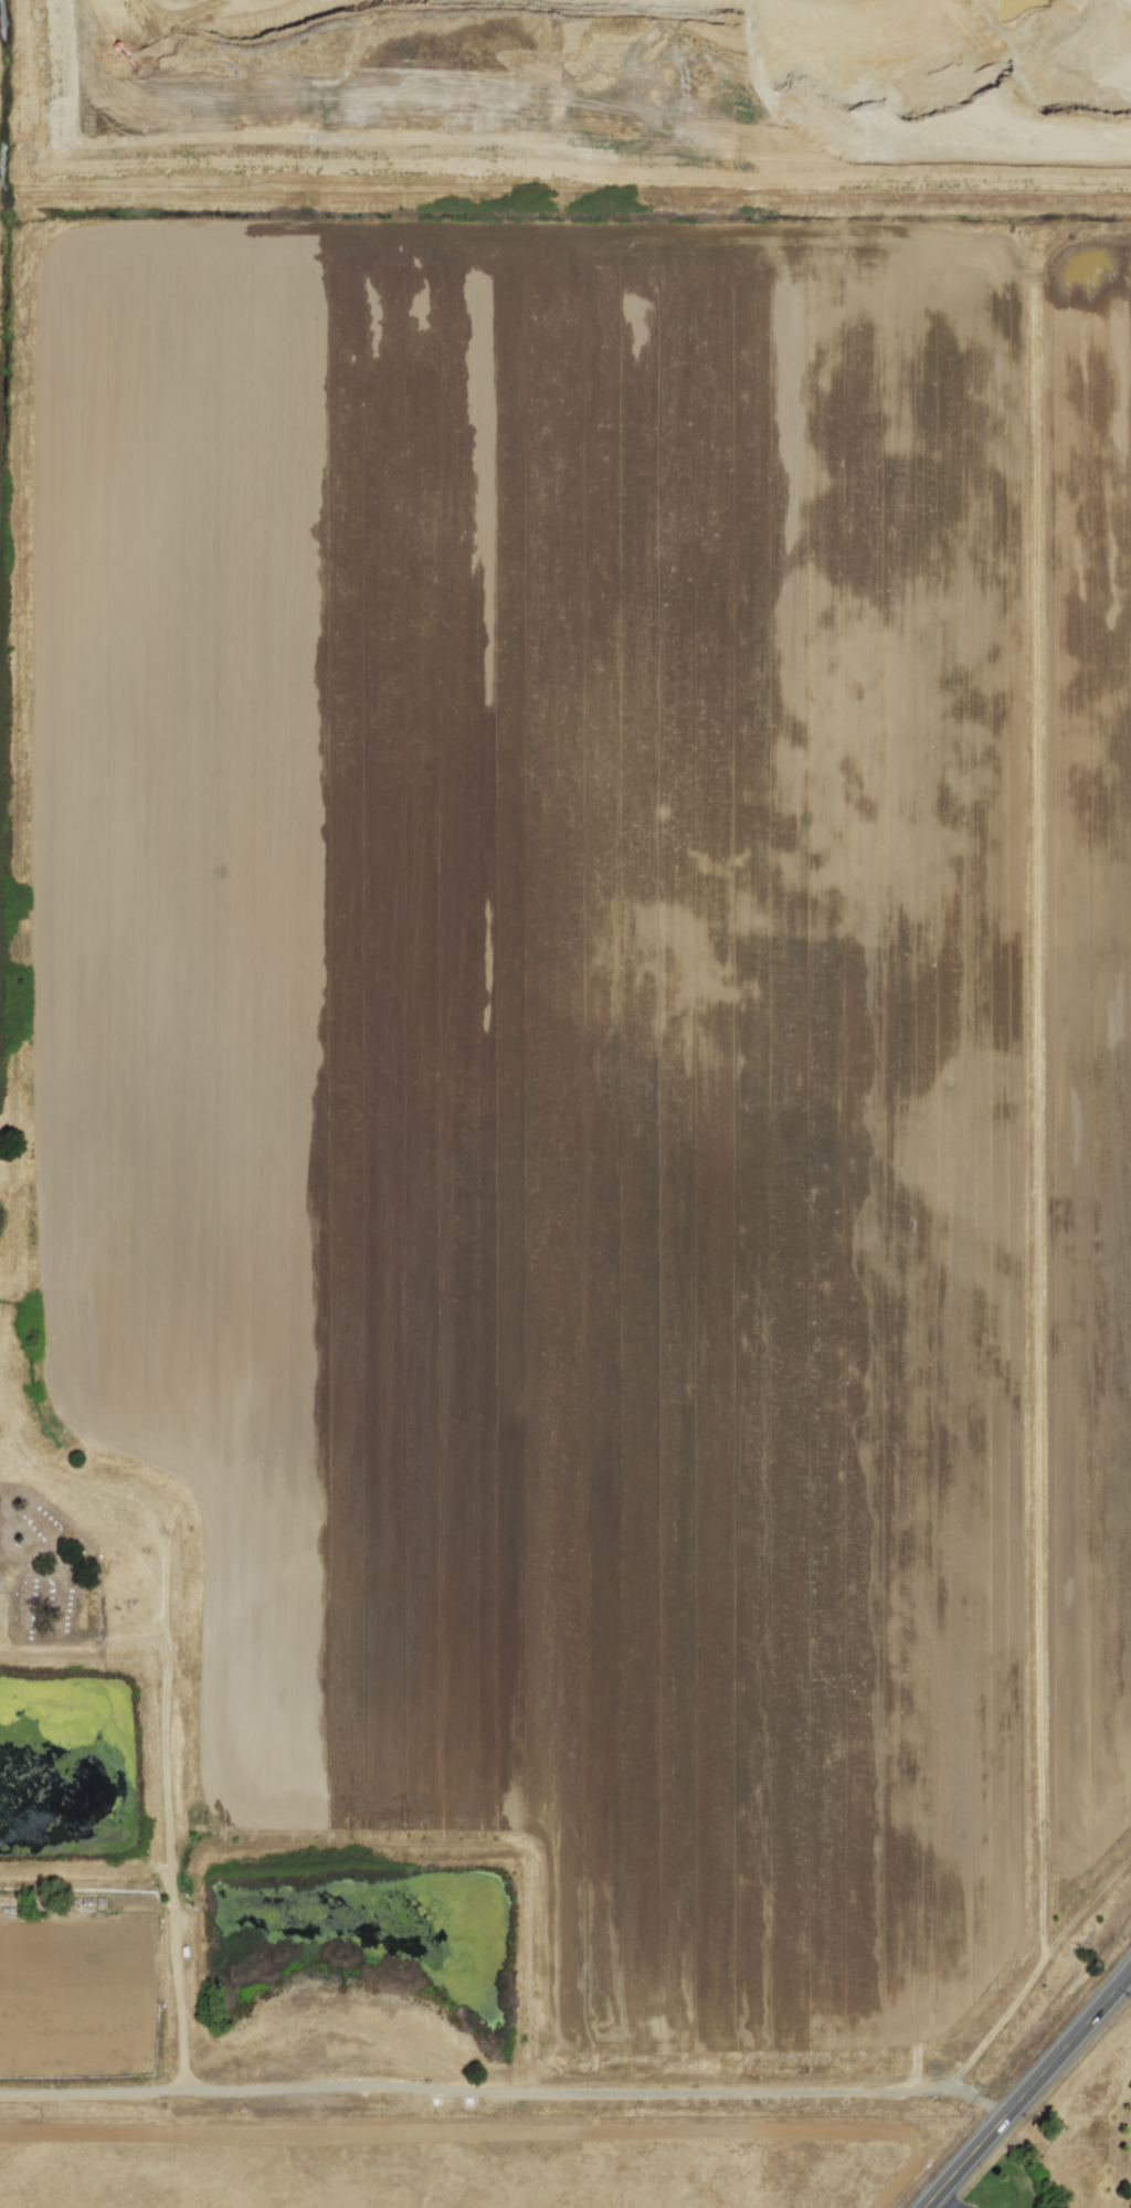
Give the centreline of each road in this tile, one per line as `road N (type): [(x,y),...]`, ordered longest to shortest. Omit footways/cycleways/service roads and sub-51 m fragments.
road 1 (primary): [(1130,1958),(925,2207)]

